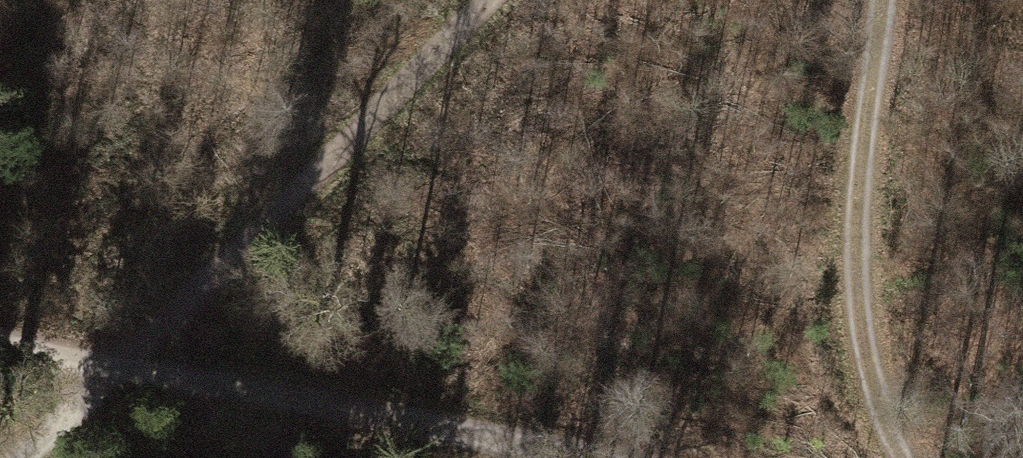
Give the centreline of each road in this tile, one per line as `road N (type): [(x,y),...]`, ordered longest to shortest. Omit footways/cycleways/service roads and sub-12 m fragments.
road 1 (track): [(489,0),(25,457)]
road 2 (track): [(0,342),(598,457)]
road 3 (track): [(889,0),(851,297),(893,457)]

